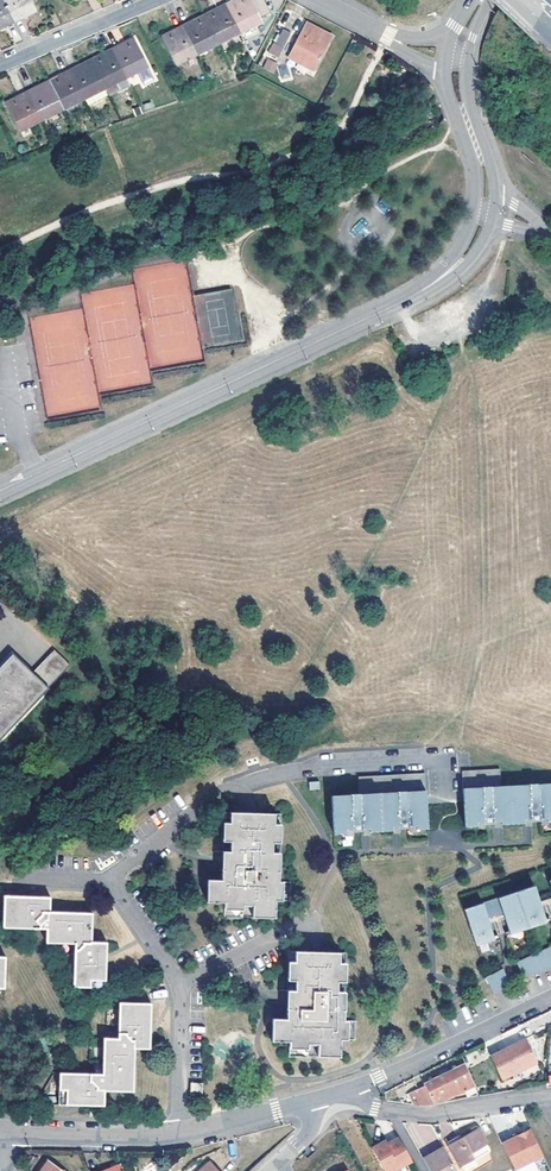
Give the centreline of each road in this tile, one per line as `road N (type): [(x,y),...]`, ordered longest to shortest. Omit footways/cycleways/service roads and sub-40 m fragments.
road 1 (tertiary): [(0,490),(431,285),(465,257),(484,212)]
road 2 (residential): [(110,878),(198,809),(283,773),(433,761),(445,769),(446,788)]
road 3 (residential): [(177,1137),(179,992),(110,878)]
road 4 (residential): [(355,1088),(550,996)]
road 5 (residential): [(355,1088),(375,1107),(429,1113),(550,1098)]
road 6 (residential): [(0,68),(161,0)]
road 7 (residential): [(17,1134),(177,1137)]
road 8 (tertiary): [(484,212),(484,167),(455,76)]
road 9 (residential): [(177,1137),(312,1103)]

